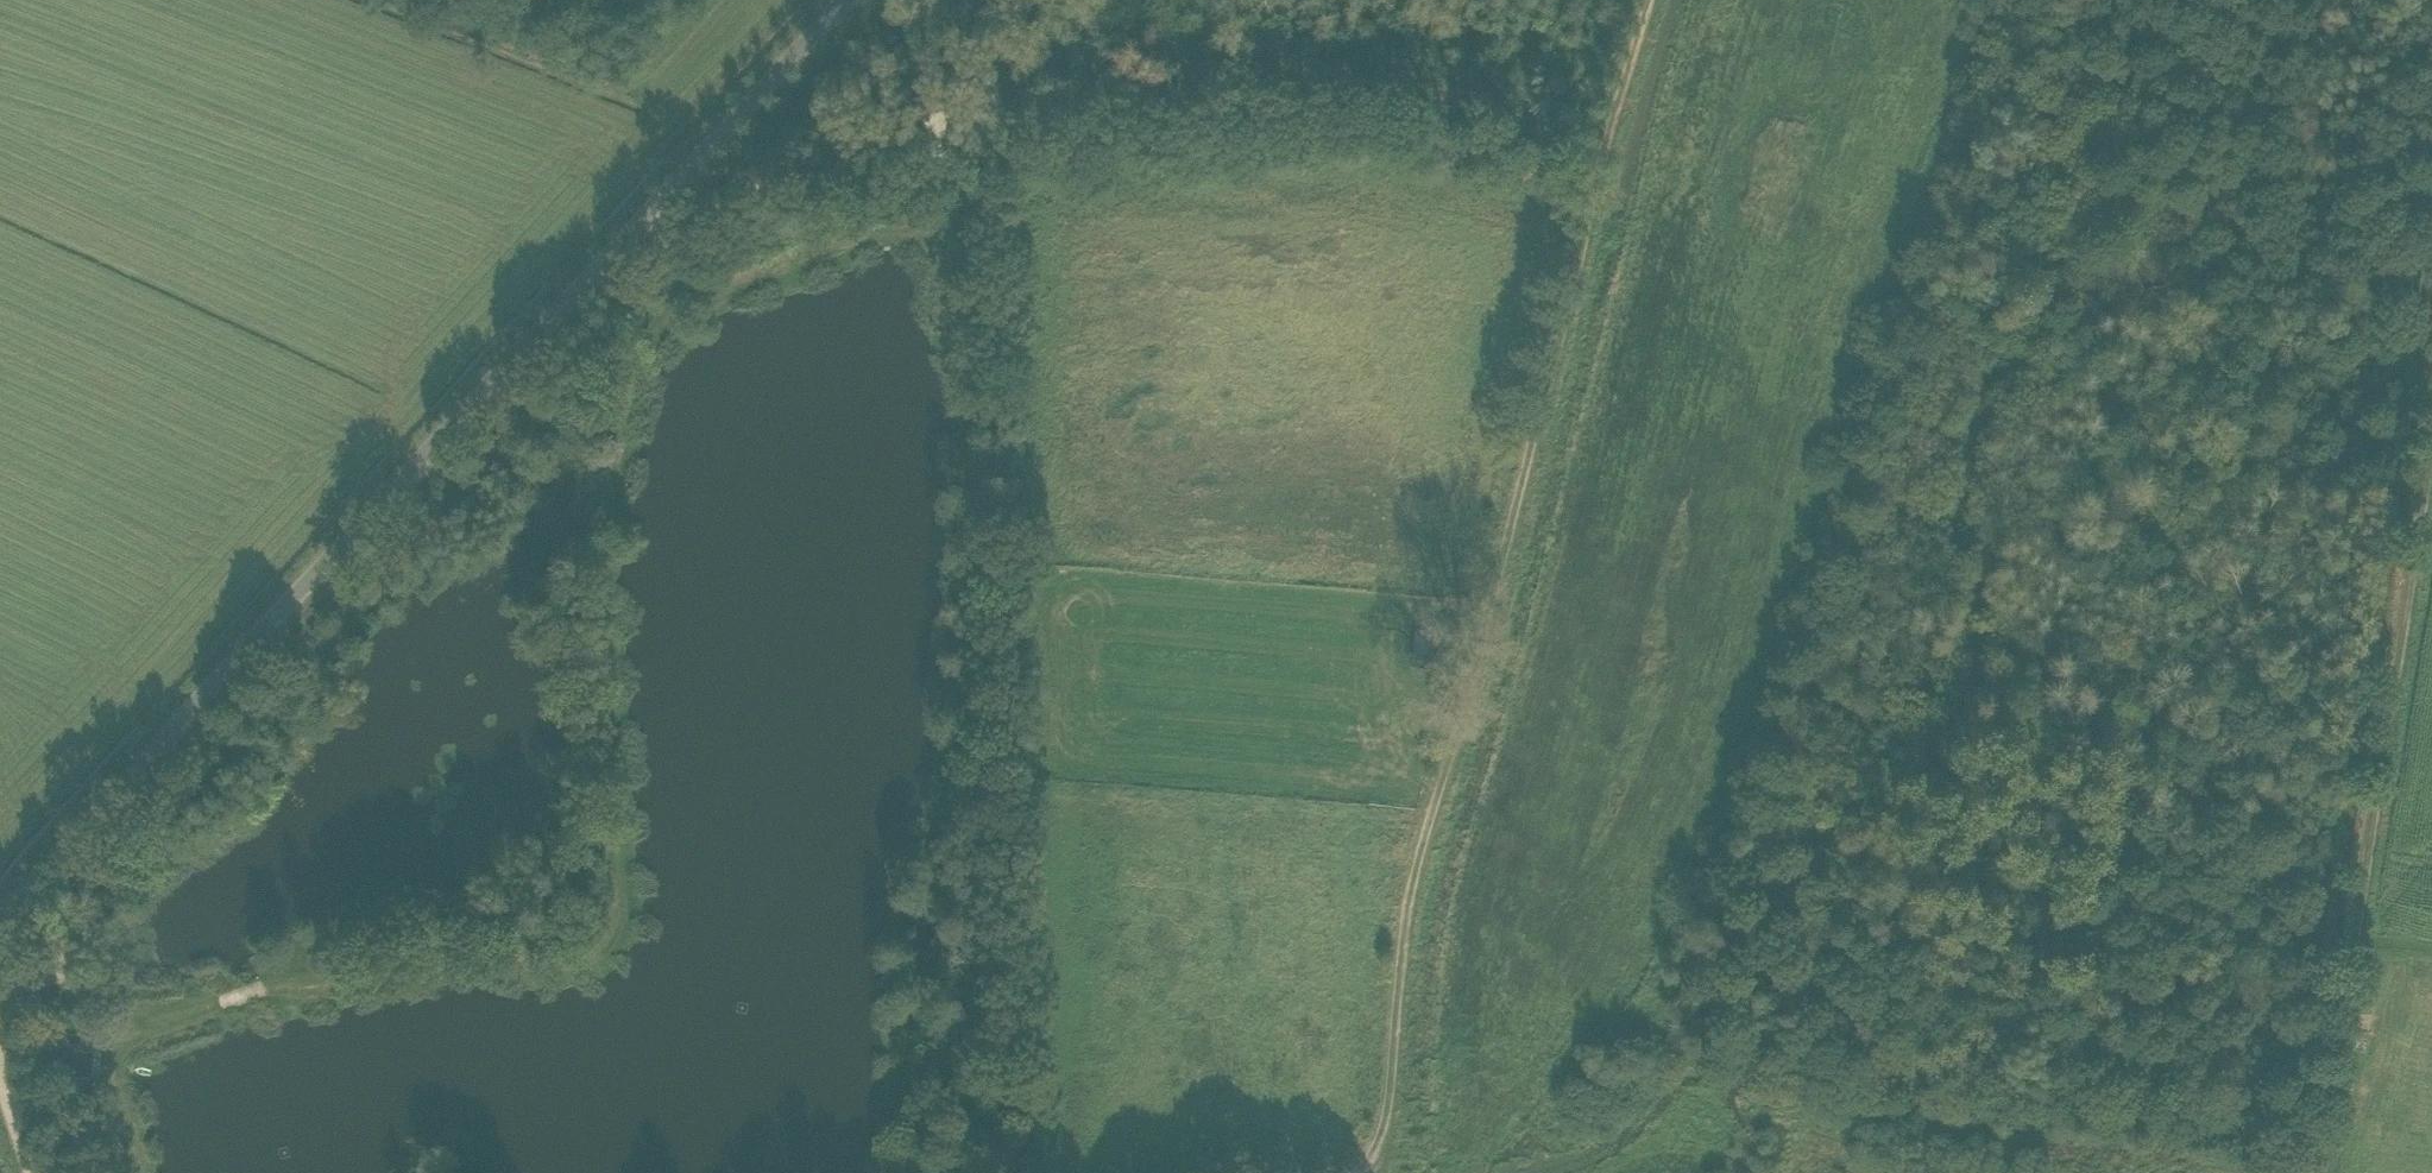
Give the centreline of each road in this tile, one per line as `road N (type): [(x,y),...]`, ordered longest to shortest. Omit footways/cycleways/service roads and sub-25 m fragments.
road 1 (unclassified): [(0,922),(854,0)]
road 2 (track): [(1357,1172),(1379,1142),(1391,936),(1408,836),(1481,603),(1642,0)]
road 3 (track): [(1598,151),(1415,97),(1311,85),(1121,107),(646,227)]
road 4 (track): [(2319,1172),(2431,420)]

